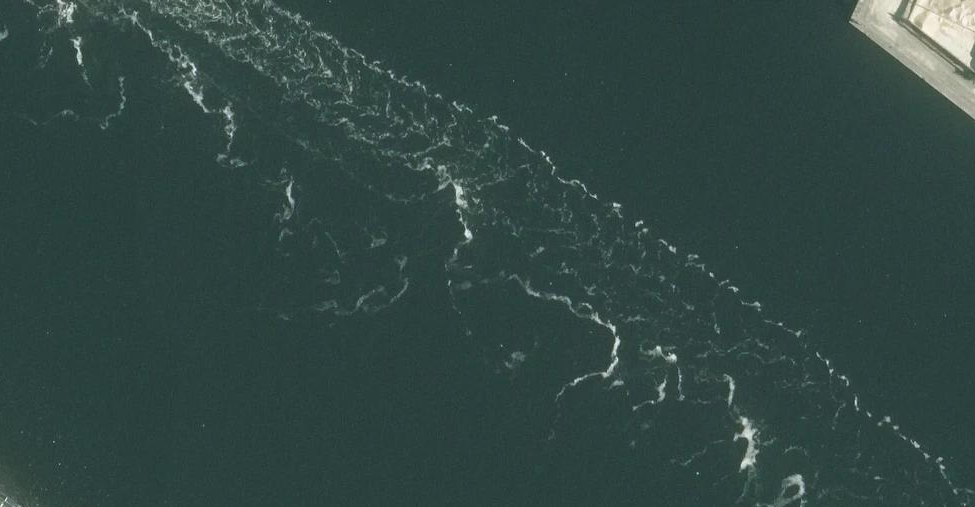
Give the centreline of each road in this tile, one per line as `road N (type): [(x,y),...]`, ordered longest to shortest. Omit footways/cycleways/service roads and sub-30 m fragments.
road 1 (motorway): [(435,506),(739,0)]
road 2 (motorway): [(355,506),(658,0)]
road 3 (motorway): [(484,0),(186,506)]
road 4 (motorway): [(530,0),(232,506)]

